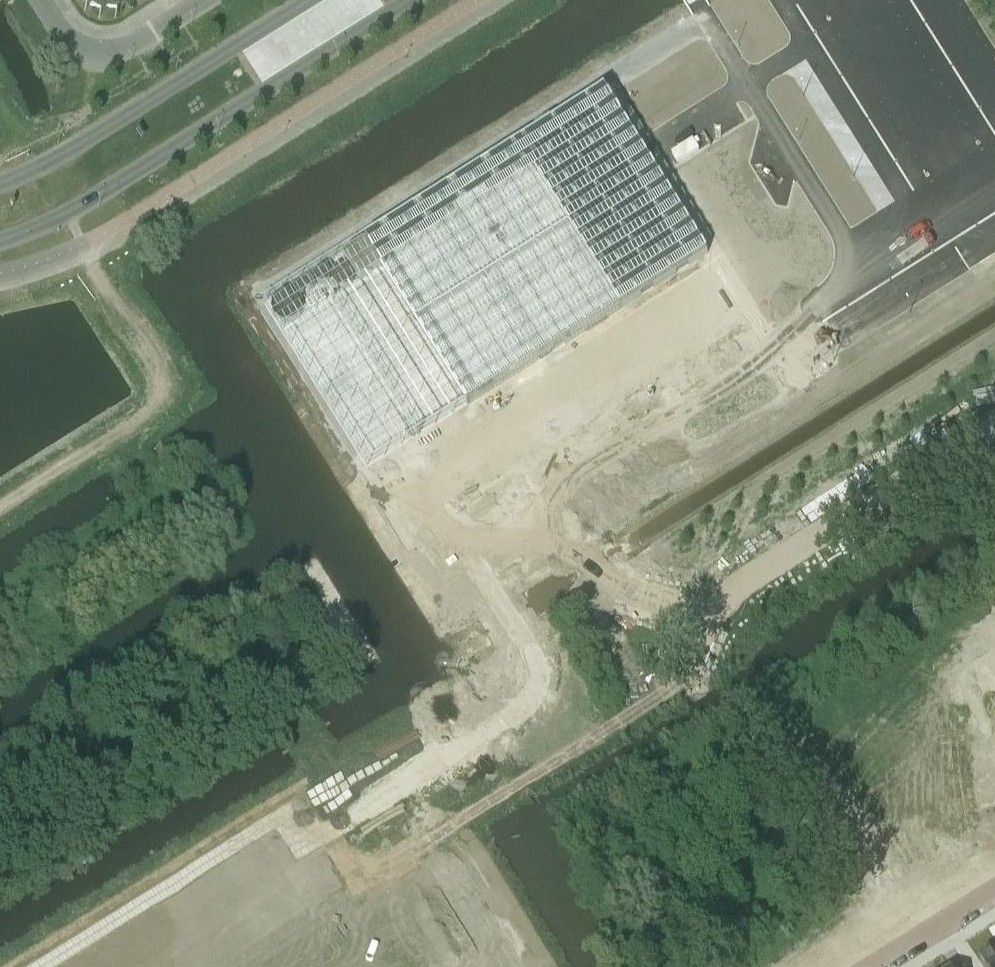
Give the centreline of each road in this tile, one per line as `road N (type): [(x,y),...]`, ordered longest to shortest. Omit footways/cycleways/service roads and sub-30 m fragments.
road 1 (track): [(455,522),(538,674),(531,702),(318,833),(292,813),(46,966)]
road 2 (secondary): [(0,243),(52,222),(411,0)]
road 3 (track): [(0,508),(147,416),(161,377),(81,247)]
road 4 (secondary): [(309,0),(58,156),(0,182)]
road 5 (residential): [(872,966),(994,892)]

